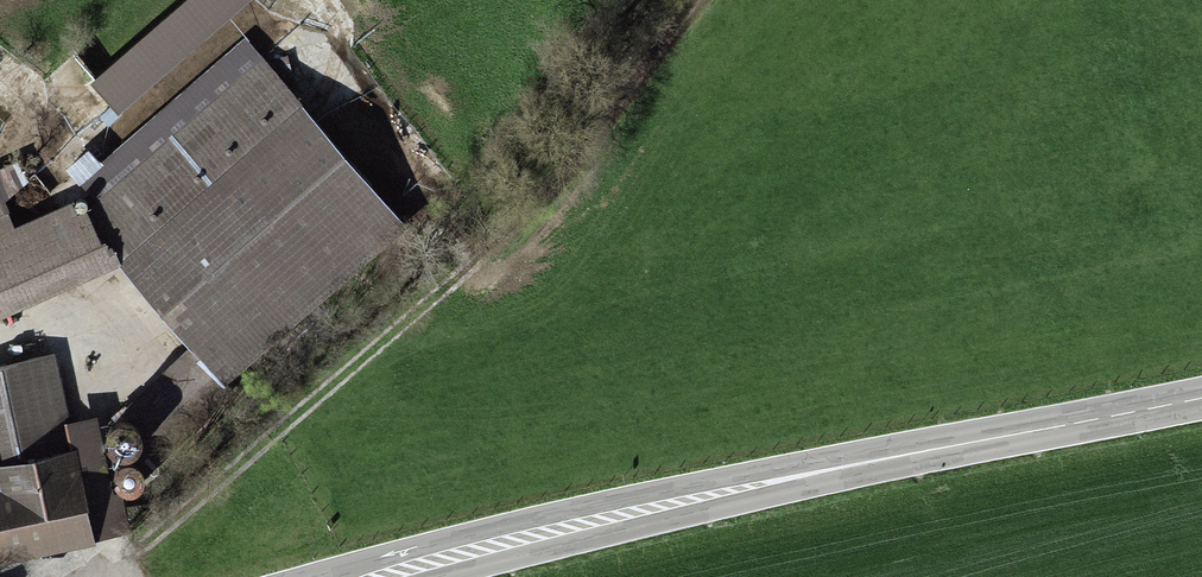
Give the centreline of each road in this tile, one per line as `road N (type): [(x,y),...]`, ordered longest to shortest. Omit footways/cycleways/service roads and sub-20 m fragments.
road 1 (primary): [(1201,398),(807,474),(374,576)]
road 2 (track): [(131,576),(191,504),(520,230),(702,0)]

